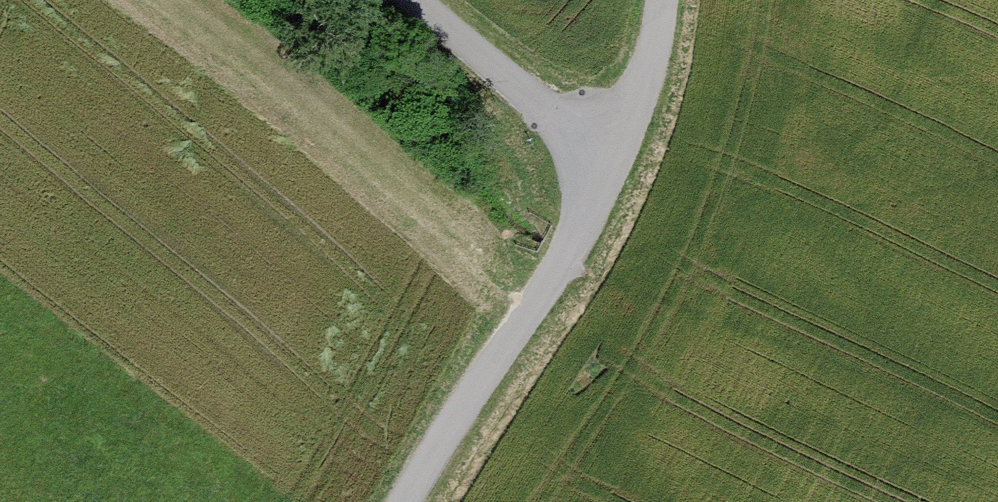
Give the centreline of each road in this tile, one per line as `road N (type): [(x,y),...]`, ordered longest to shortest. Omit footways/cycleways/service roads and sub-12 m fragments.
road 1 (residential): [(406,501),(613,166),(660,33),(661,0)]
road 2 (track): [(613,166),(416,0)]

